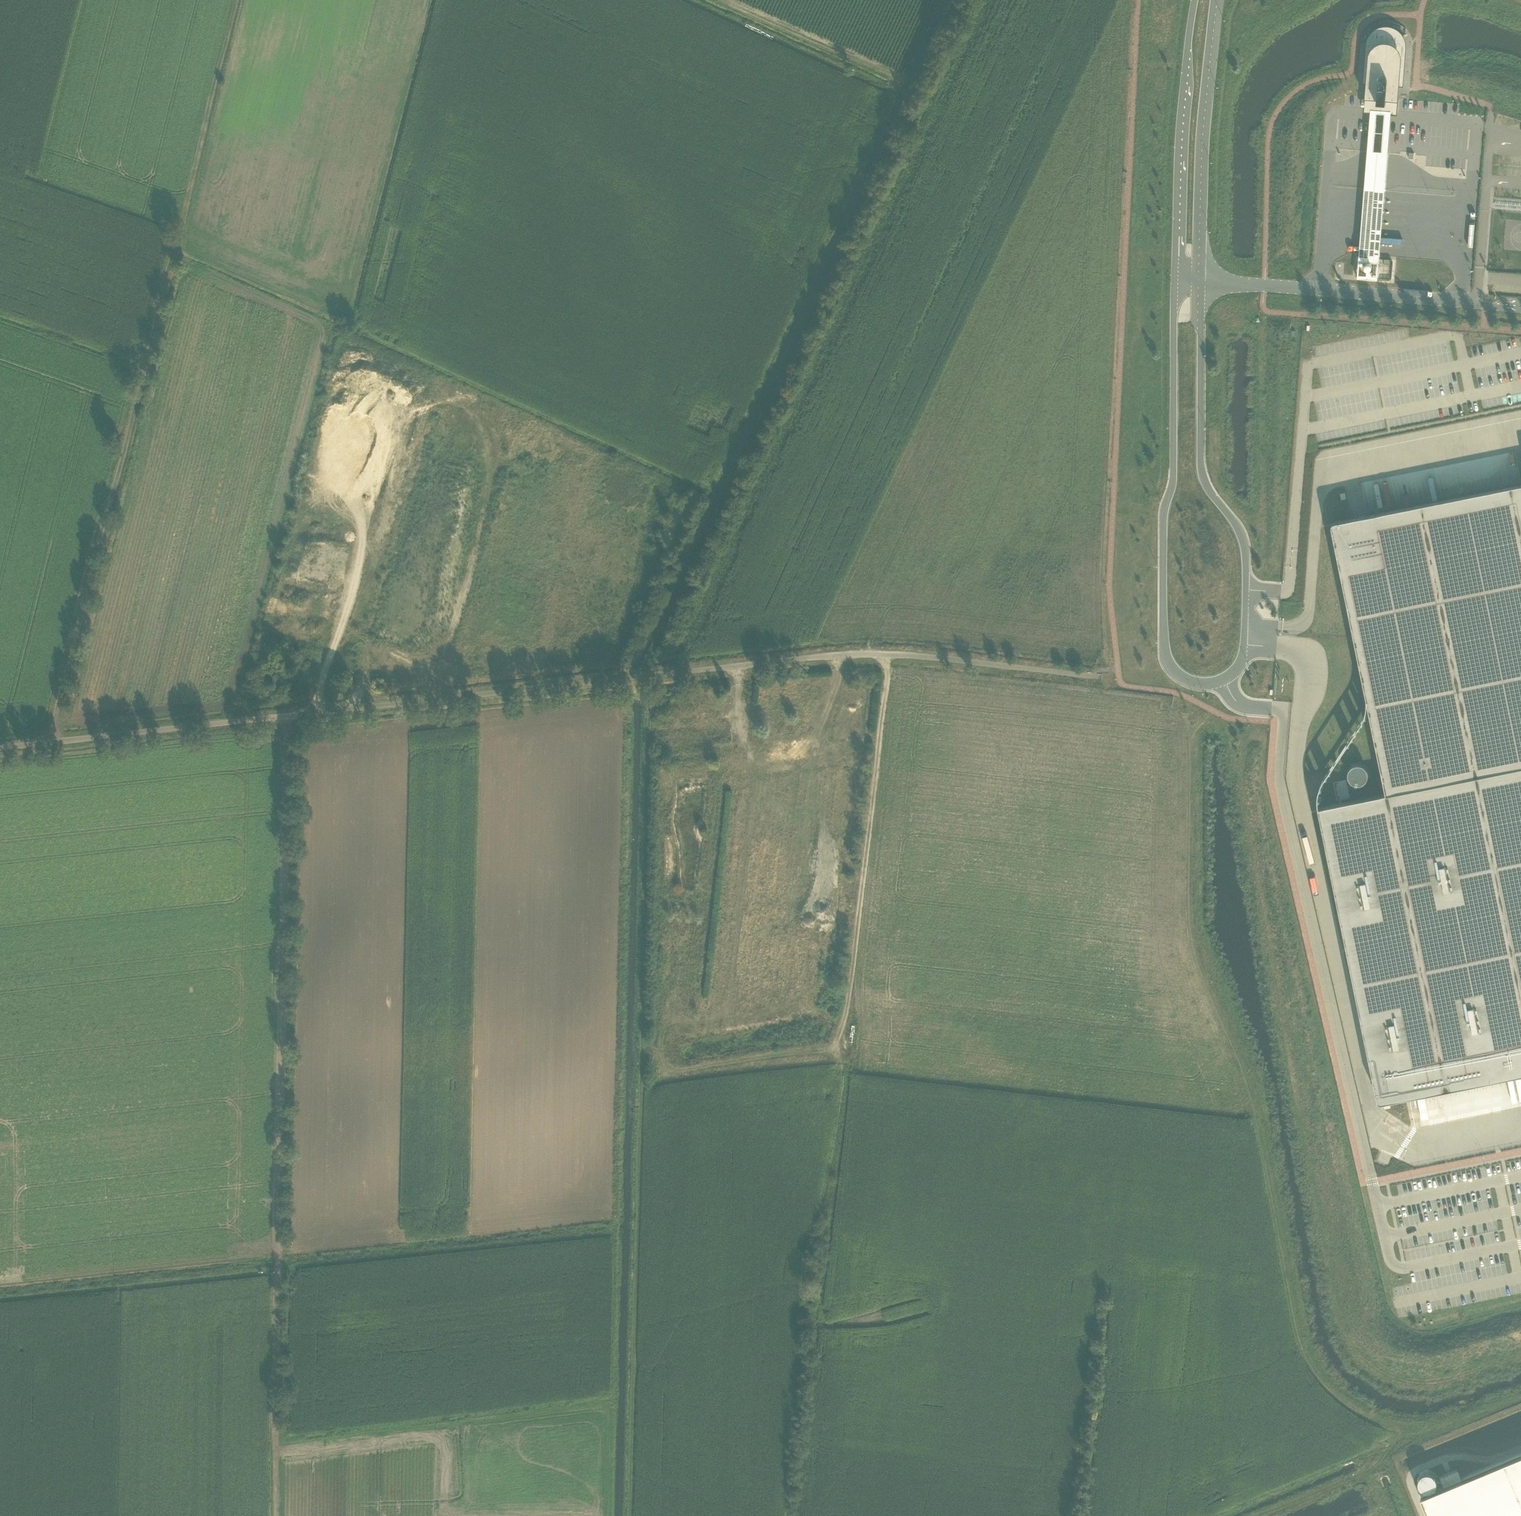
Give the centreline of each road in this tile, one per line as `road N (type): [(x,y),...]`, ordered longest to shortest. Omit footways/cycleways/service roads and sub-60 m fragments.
road 1 (unclassified): [(0,749),(850,655),(1093,676)]
road 2 (unclassified): [(1175,281),(1163,638),(1175,670),(1201,682),(1224,679),(1242,658),(1245,562),(1241,534),(1202,465),(1199,281)]
road 3 (track): [(290,718),(276,1515)]
road 4 (track): [(57,743),(241,0)]
road 5 (track): [(956,0),(641,679)]
road 6 (track): [(841,1047),(888,653)]
road 7 (unclassified): [(1199,281),(1201,149),(1216,0)]
road 8 (unclassified): [(1195,0),(1175,281)]
road 9 (unclassified): [(1474,304),(1199,281)]
road 10 (unclassified): [(1520,138),(1492,129),(1474,304)]

